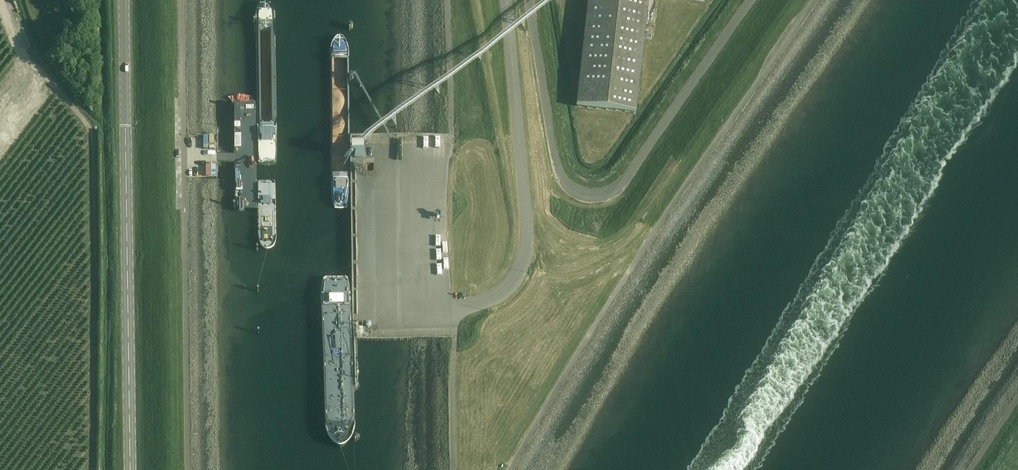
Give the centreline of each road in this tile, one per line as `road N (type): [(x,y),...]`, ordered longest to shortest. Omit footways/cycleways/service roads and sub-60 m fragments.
road 1 (unclassified): [(529,0),(557,169),(575,191),(595,197),(630,172),(749,0)]
road 2 (secondary): [(123,0),(130,469)]
road 3 (unclassified): [(507,0),(526,251),(518,274),(494,296),(428,311)]
road 4 (unclassified): [(185,212),(183,0)]
road 5 (unclassified): [(449,0),(452,132)]

